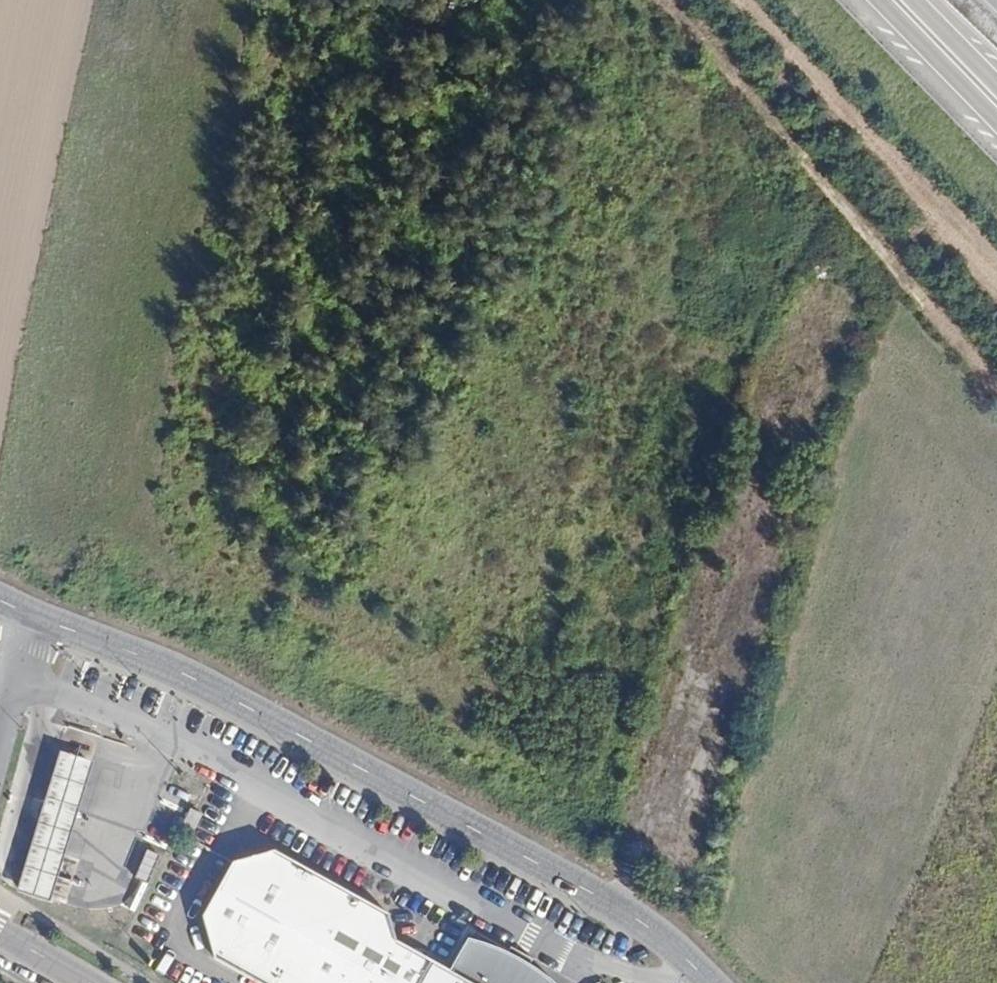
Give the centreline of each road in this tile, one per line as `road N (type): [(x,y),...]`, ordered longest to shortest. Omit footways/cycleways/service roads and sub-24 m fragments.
road 1 (primary): [(708,982),(654,931),(590,892),(217,692),(39,617)]
road 2 (track): [(996,381),(671,0)]
road 3 (track): [(747,0),(996,275)]
road 4 (motorway): [(881,0),(996,116)]
road 5 (unclassified): [(0,747),(39,617)]

